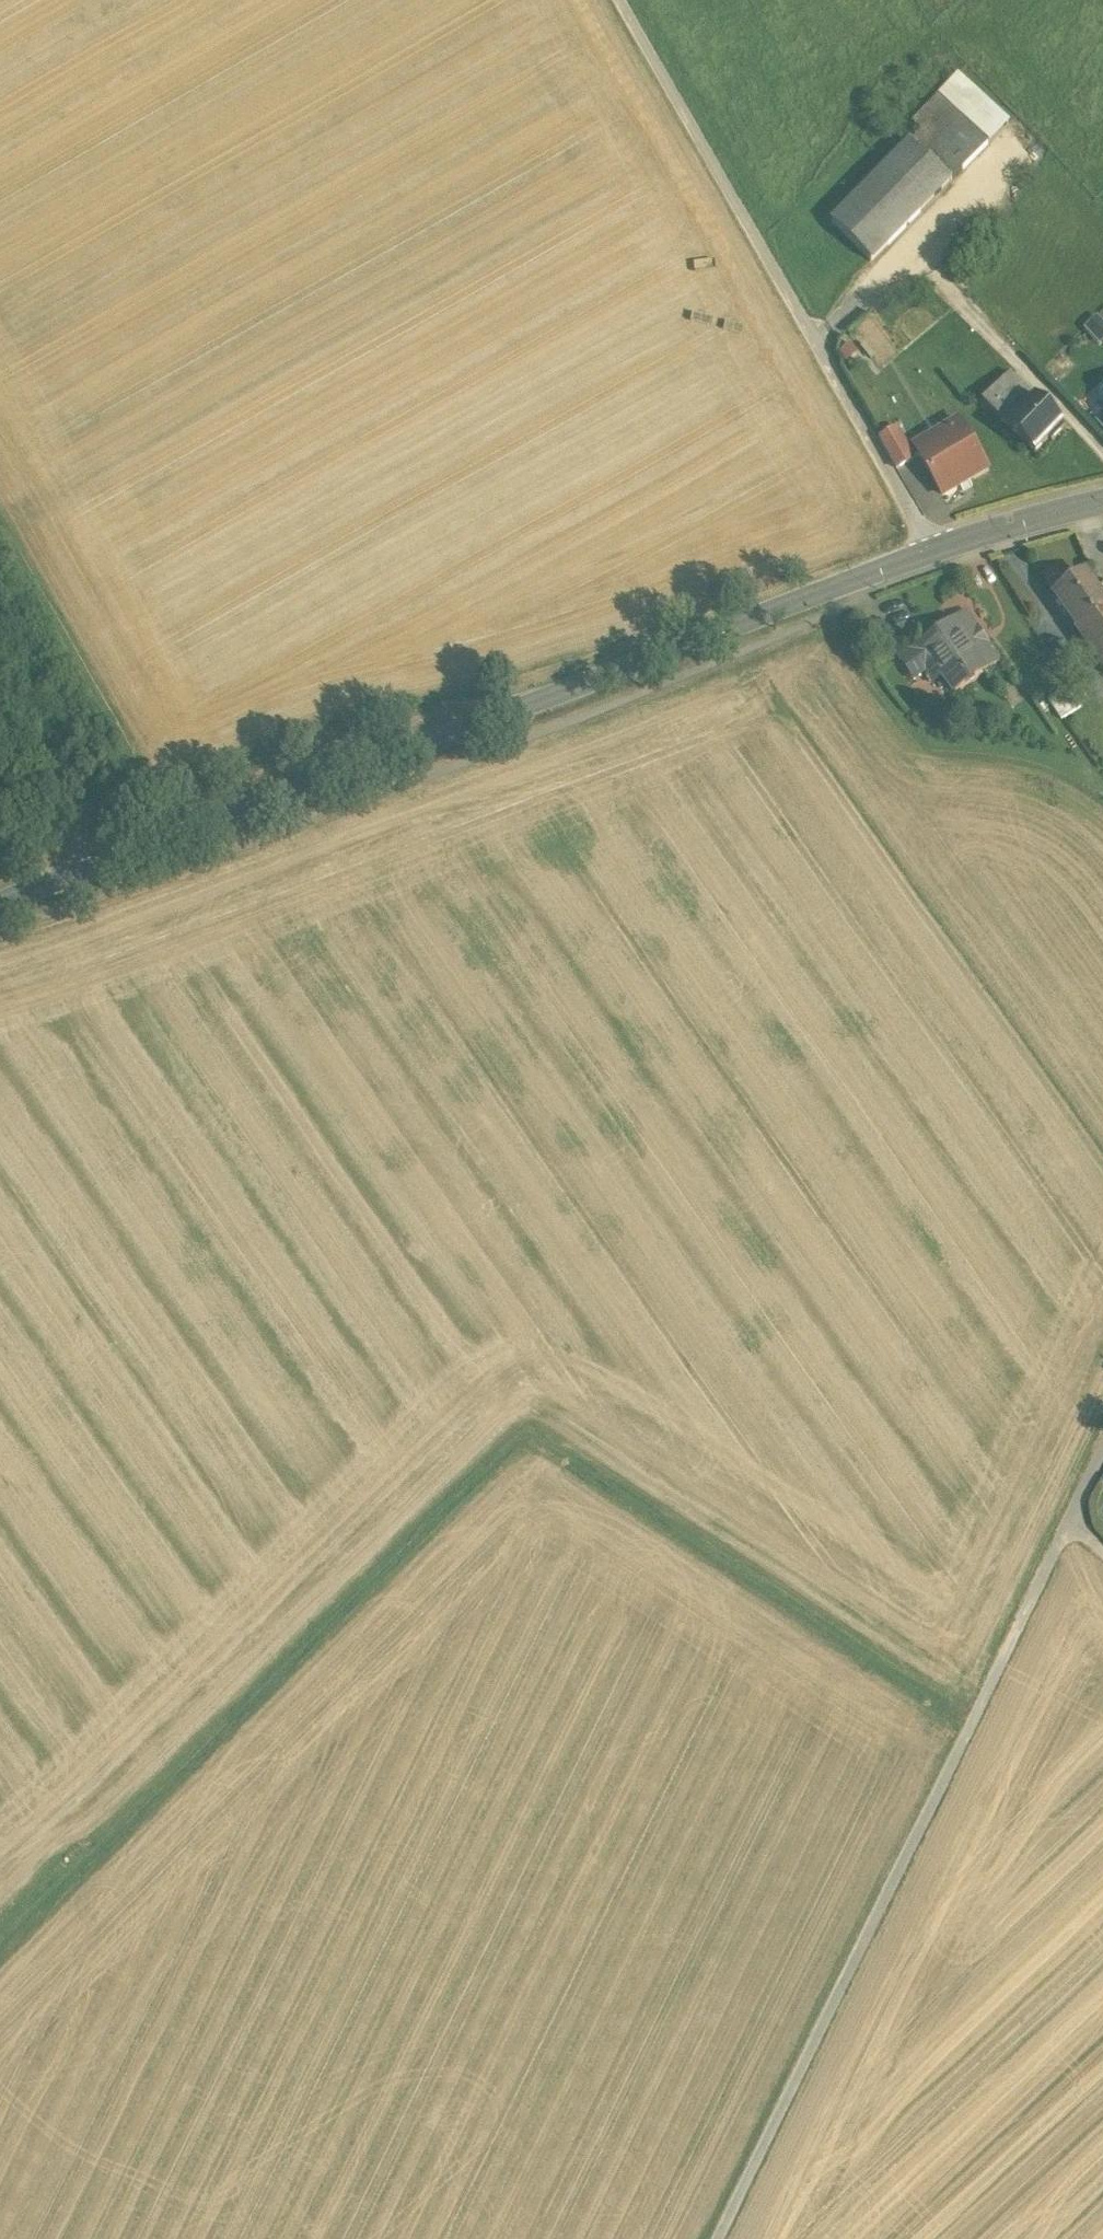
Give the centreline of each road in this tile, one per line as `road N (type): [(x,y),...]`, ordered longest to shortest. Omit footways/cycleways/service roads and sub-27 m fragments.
road 1 (track): [(969,1722),(838,1644),(525,1433),(197,1790),(0,1984)]
road 2 (secondary): [(1102,505),(937,549),(0,899)]
road 3 (track): [(0,509),(168,782),(358,710),(550,693)]
road 4 (track): [(937,549),(624,0)]
road 5 (track): [(714,2238),(969,1722)]
road 6 (track): [(1102,1554),(1070,1520),(969,1722)]

